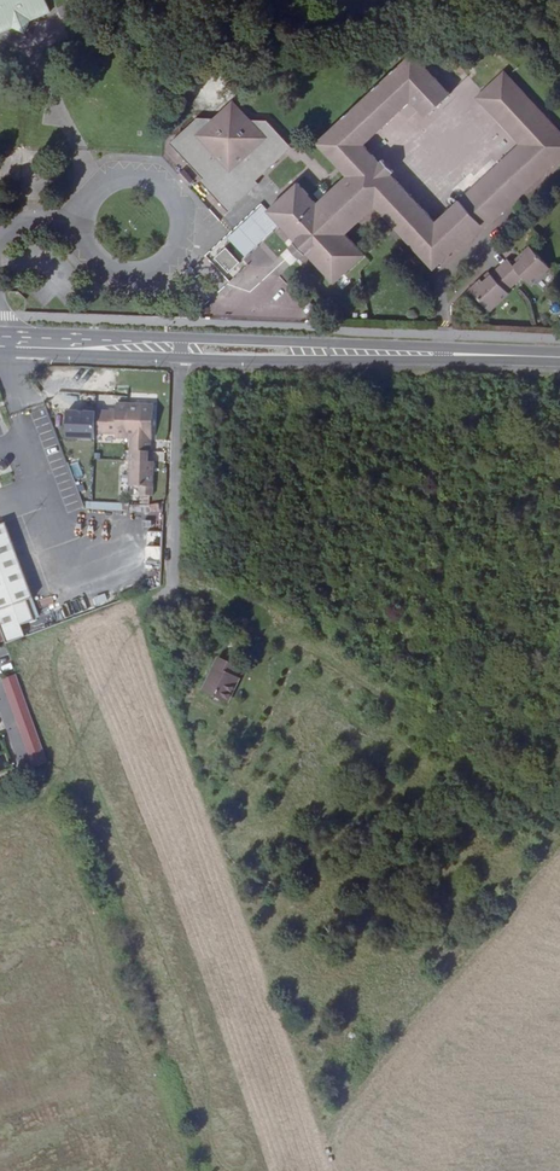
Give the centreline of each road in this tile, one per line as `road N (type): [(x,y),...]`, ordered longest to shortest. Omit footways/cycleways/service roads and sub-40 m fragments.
road 1 (secondary): [(559,359),(0,342)]

